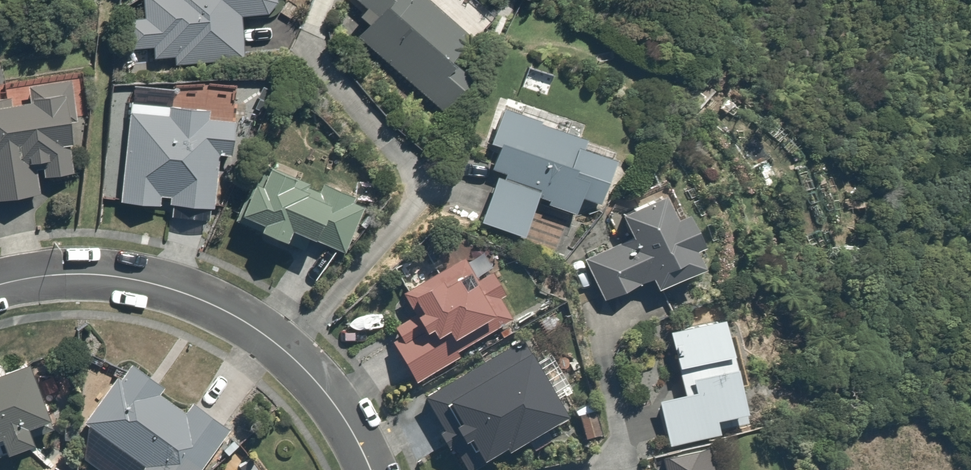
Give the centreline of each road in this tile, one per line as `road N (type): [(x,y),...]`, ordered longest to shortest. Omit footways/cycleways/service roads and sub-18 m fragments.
road 1 (residential): [(351,469),(322,394),(213,289),(103,267),(0,278)]

